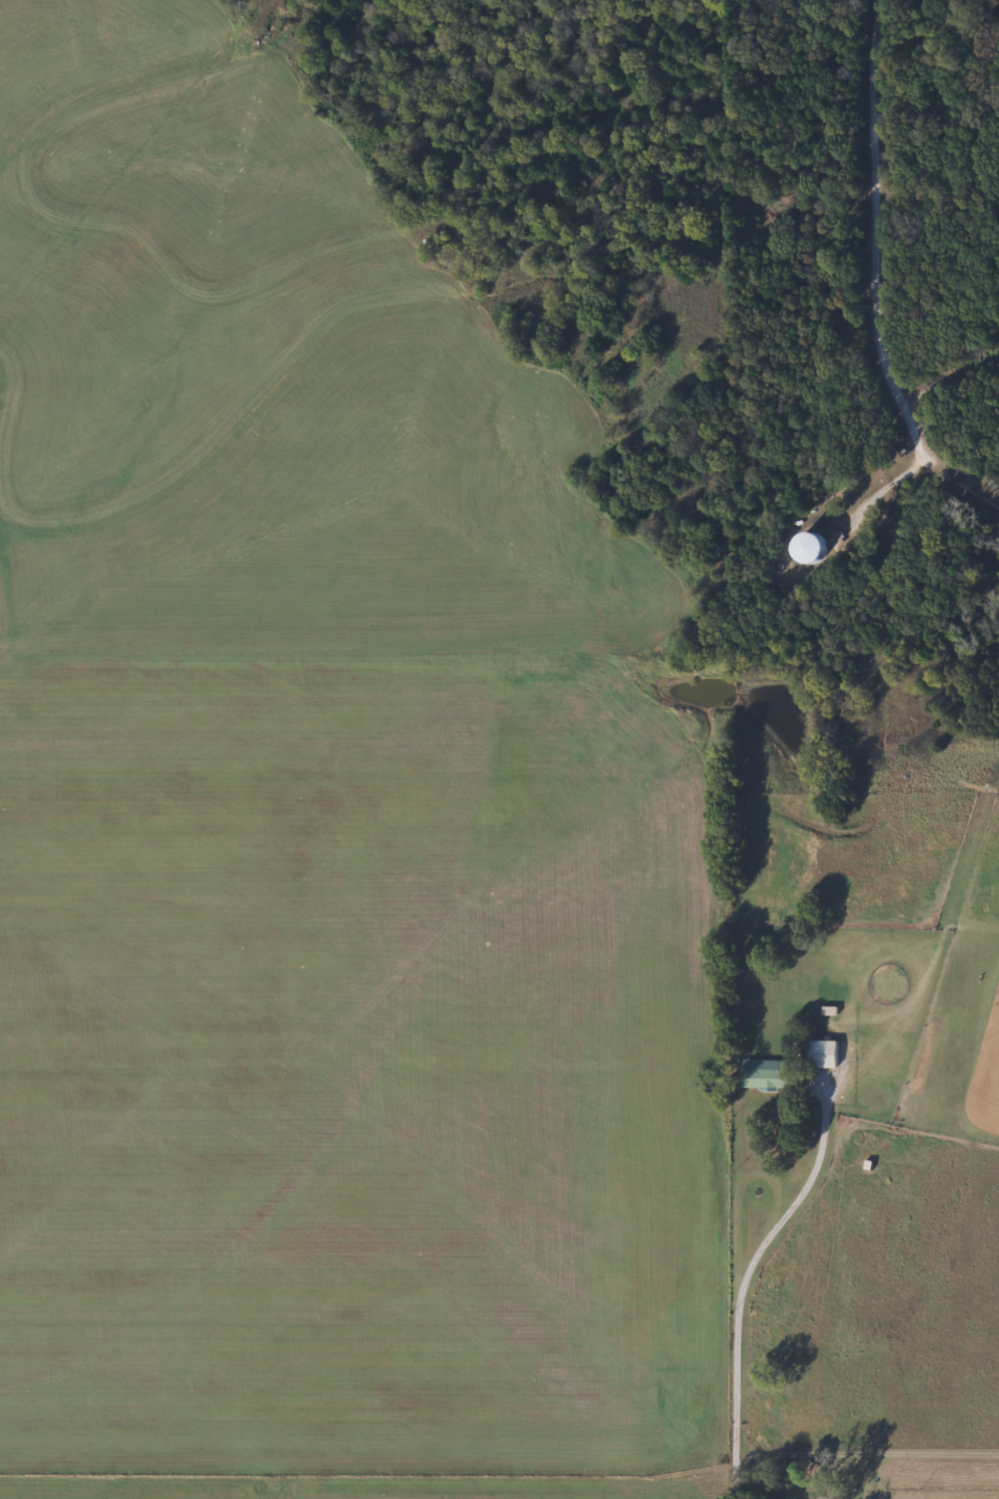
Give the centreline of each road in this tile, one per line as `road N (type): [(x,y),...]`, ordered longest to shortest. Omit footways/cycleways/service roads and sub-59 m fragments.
road 1 (residential): [(923,434),(880,356),(874,302),(873,39),(880,0)]
road 2 (residential): [(825,1081),(828,1125),(812,1181),(756,1256),(738,1301),(741,1498)]

